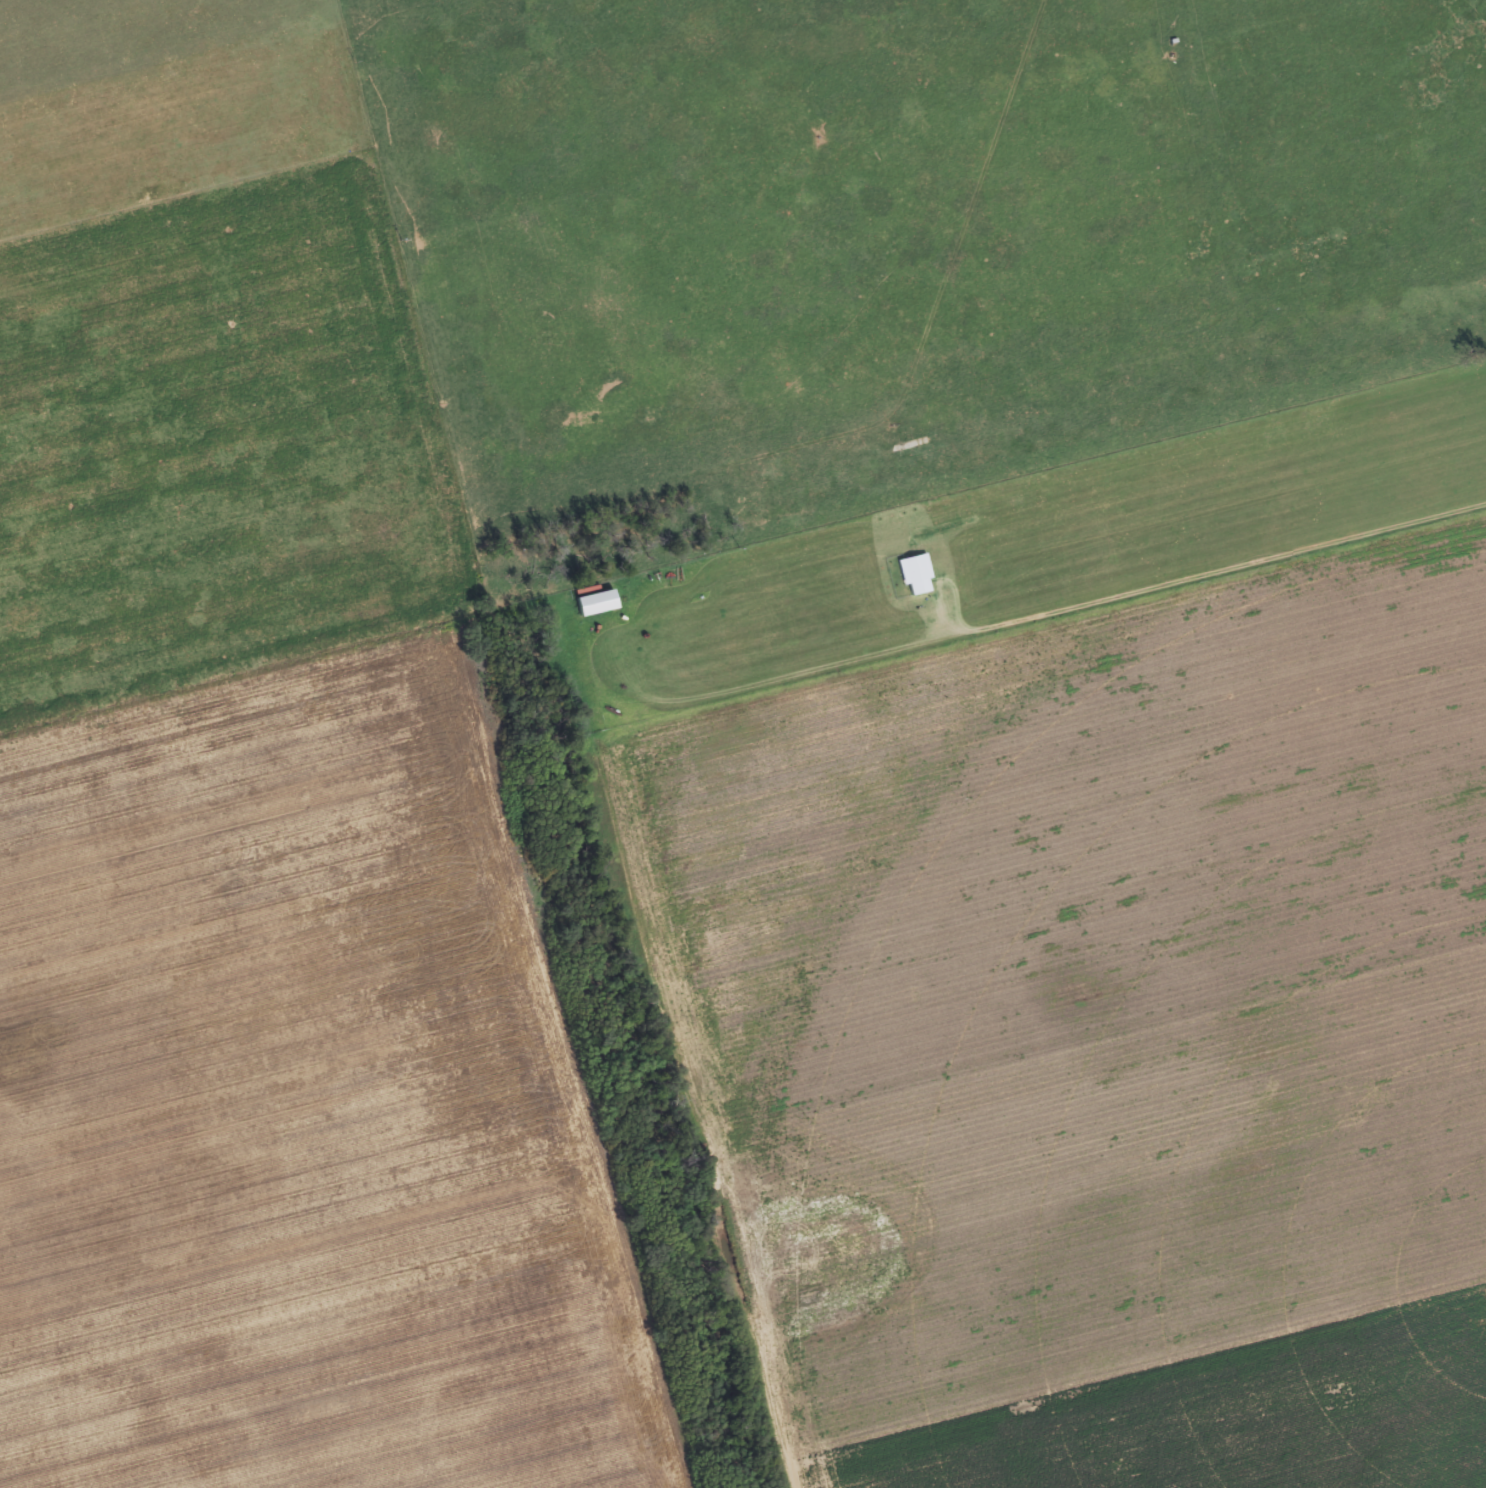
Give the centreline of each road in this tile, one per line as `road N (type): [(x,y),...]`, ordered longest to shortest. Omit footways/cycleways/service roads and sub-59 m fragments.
road 1 (residential): [(1485,300),(1307,343),(1260,343),(1235,322),(1235,290),(1219,280),(1157,0)]

